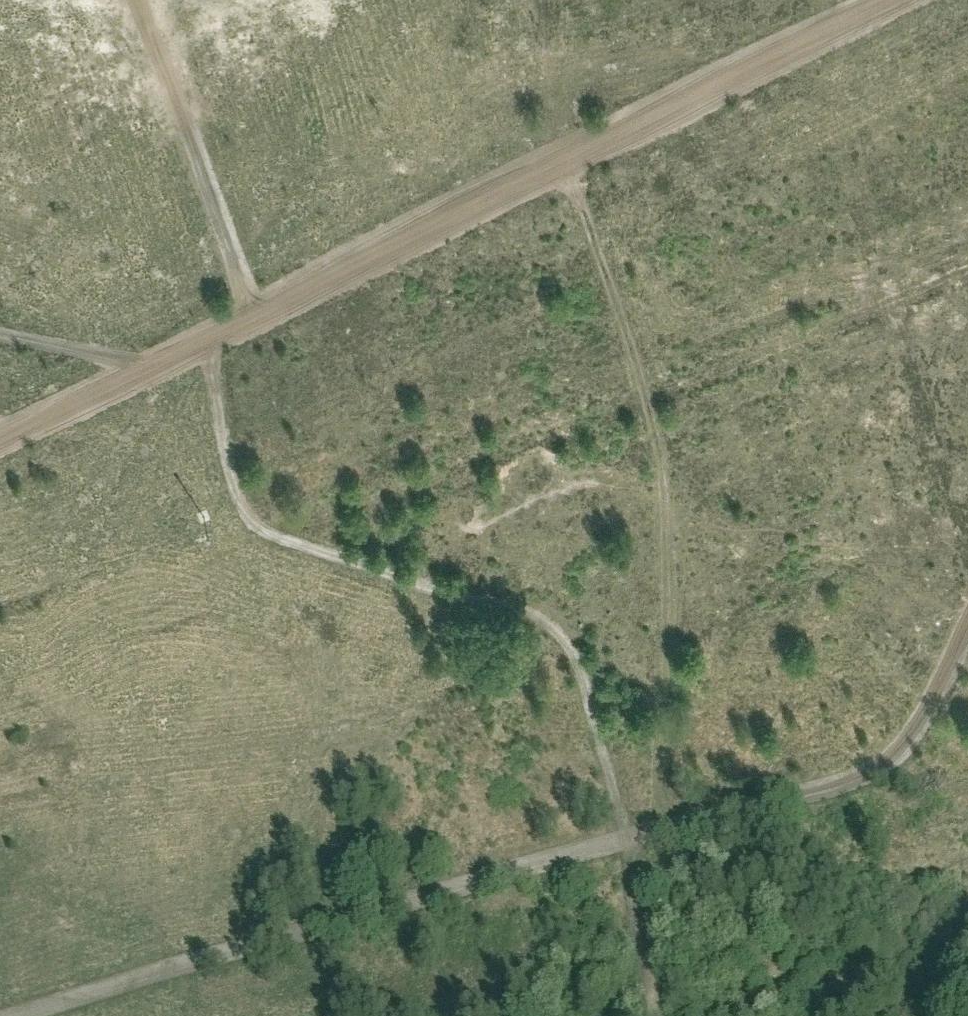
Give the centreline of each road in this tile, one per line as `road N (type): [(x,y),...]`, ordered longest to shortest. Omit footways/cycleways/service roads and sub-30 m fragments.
road 1 (track): [(866,0),(258,295),(0,431)]
road 2 (track): [(653,1015),(624,842)]

